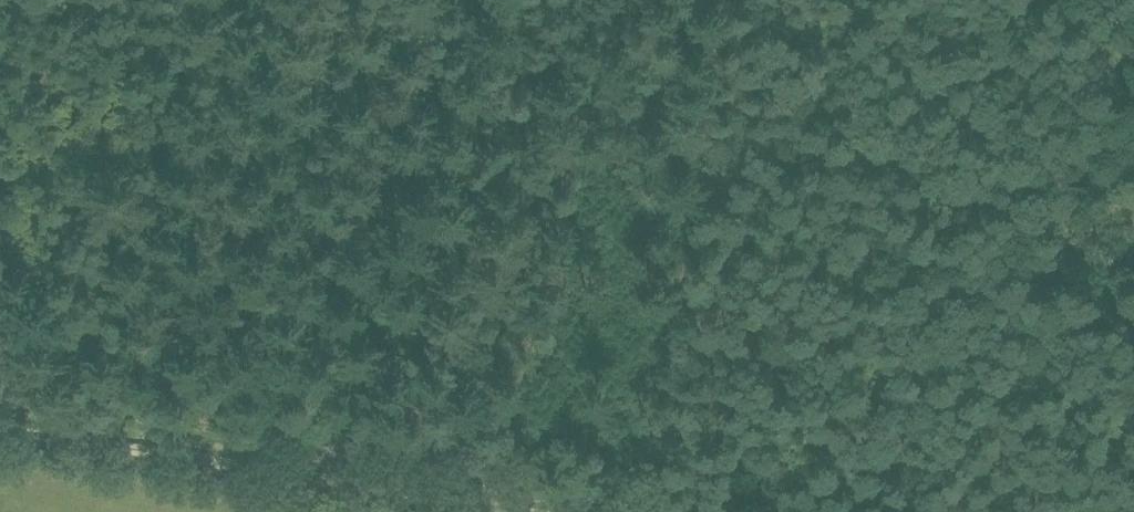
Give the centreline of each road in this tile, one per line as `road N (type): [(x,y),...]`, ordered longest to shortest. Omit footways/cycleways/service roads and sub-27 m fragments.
road 1 (track): [(0,429),(530,511)]

